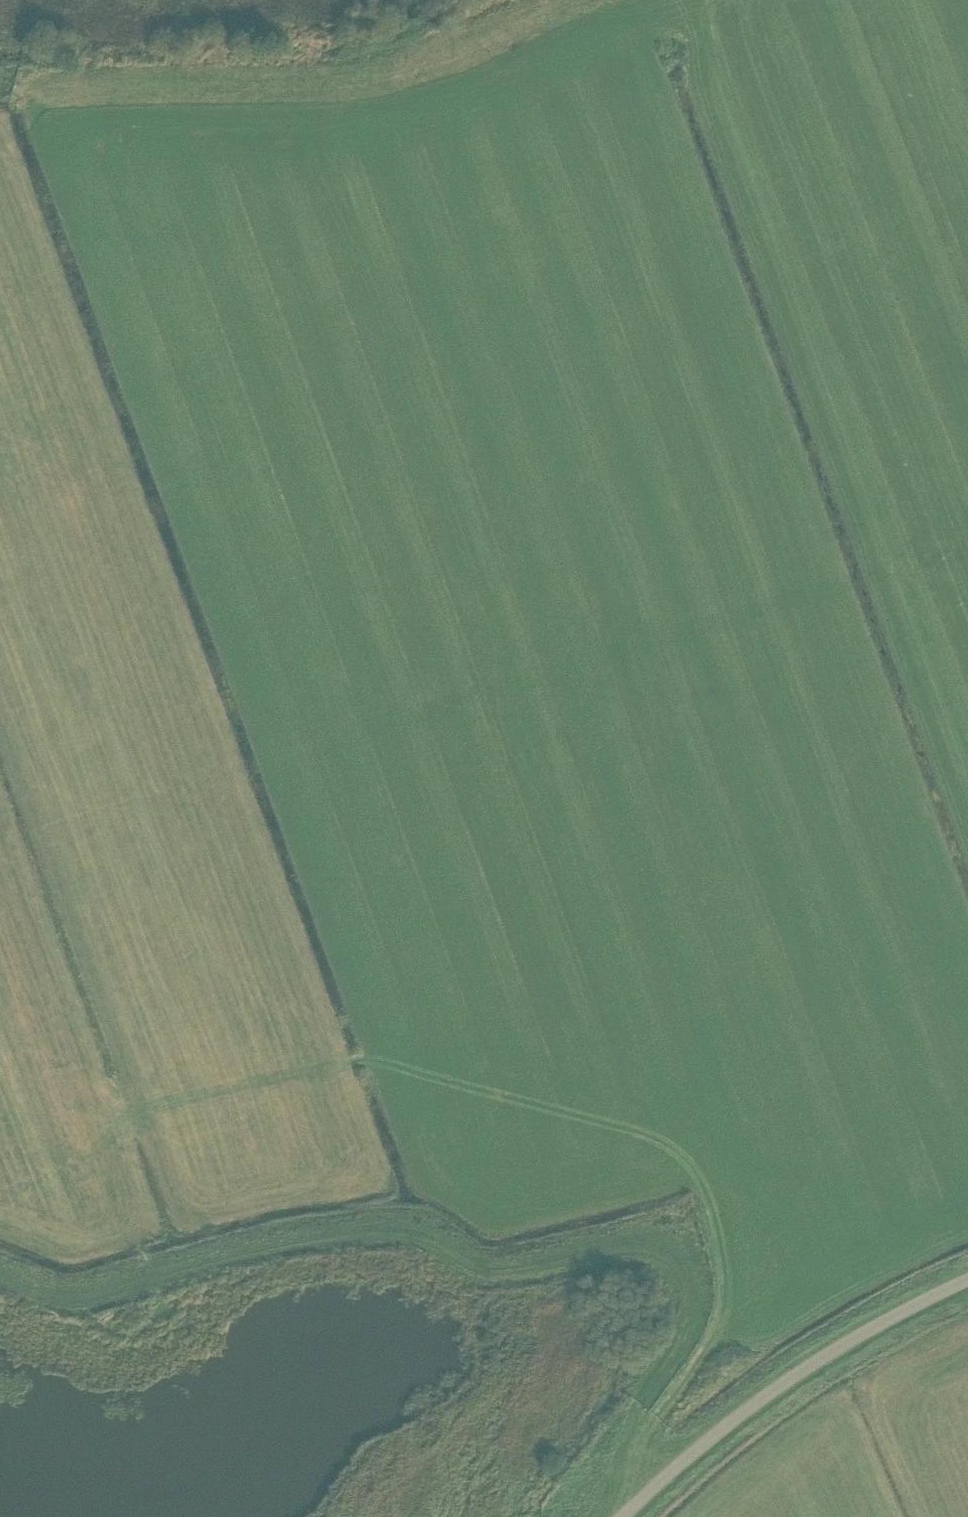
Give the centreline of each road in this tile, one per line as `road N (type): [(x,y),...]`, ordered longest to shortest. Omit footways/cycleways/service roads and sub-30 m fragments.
road 1 (unclassified): [(622,1516),(767,1392),(967,1281)]

